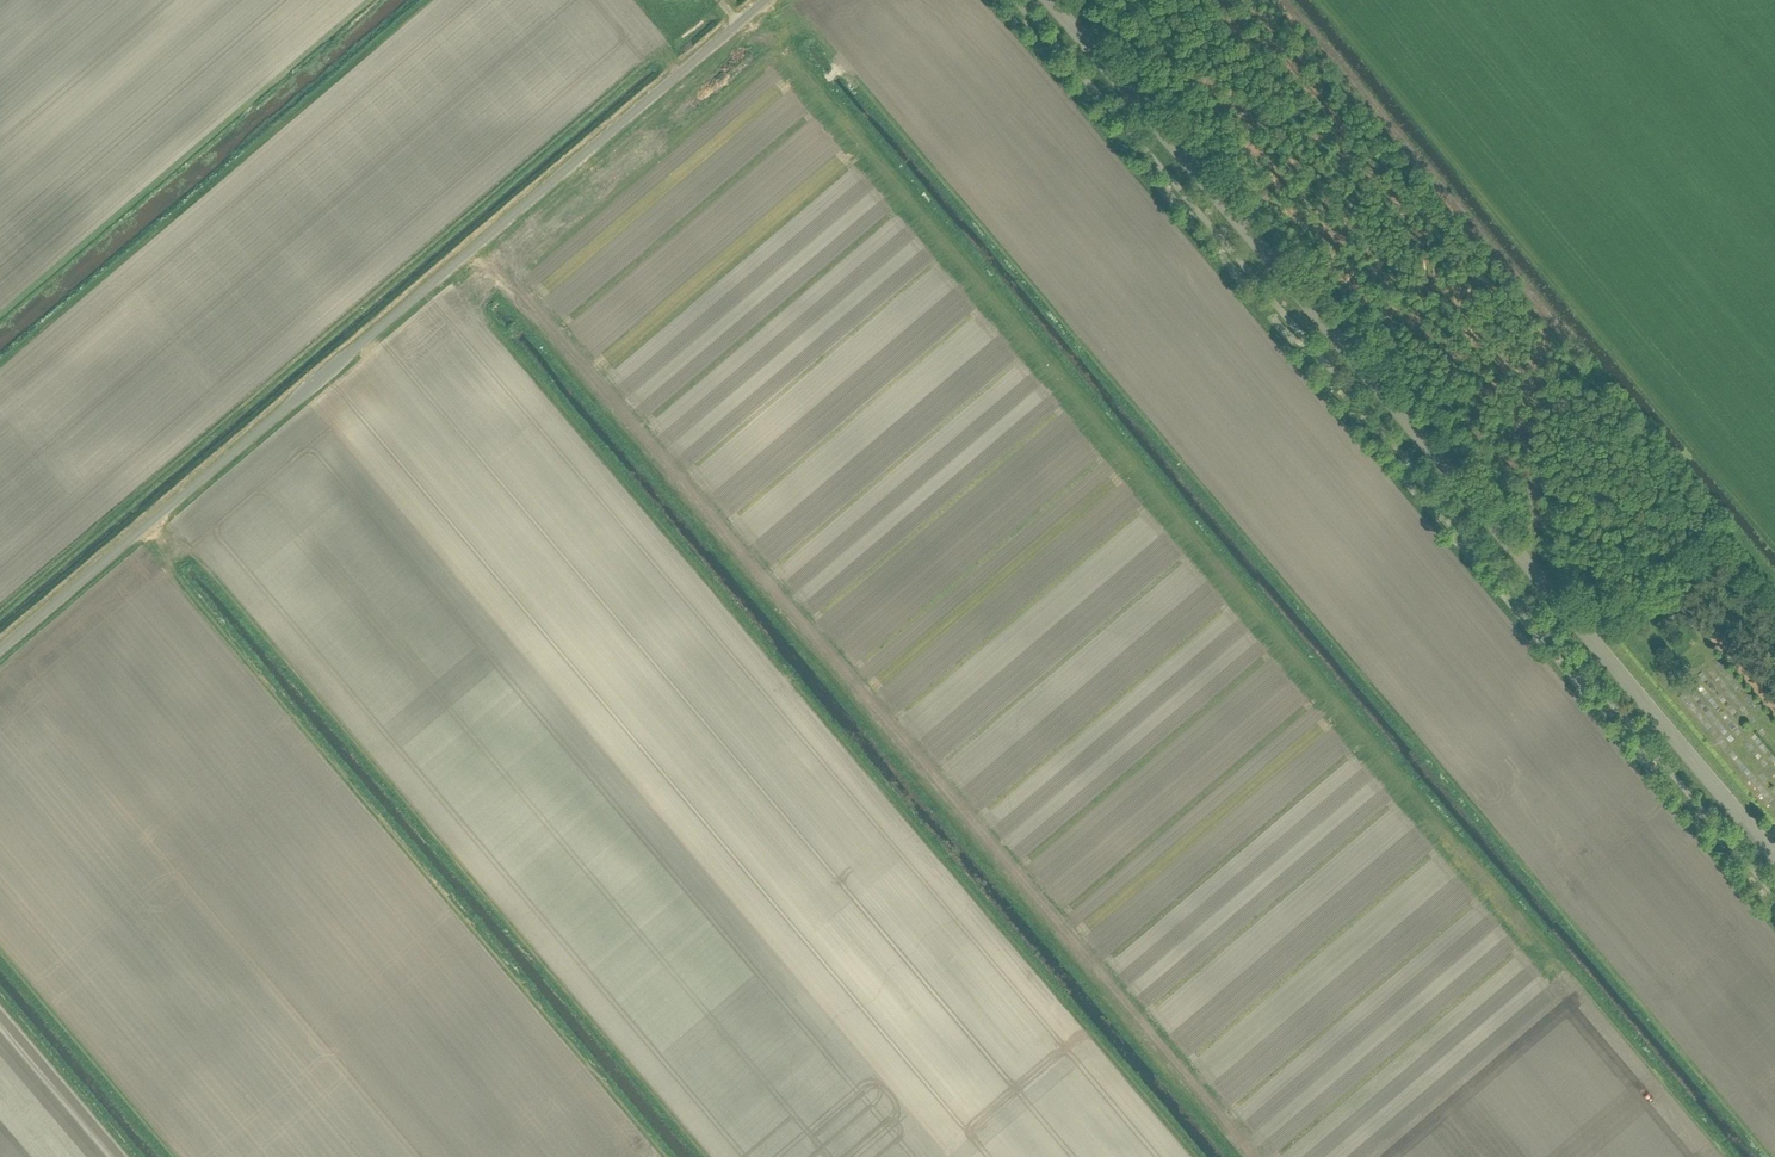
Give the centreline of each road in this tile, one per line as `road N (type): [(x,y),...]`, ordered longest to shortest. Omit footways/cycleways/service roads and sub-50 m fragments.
road 1 (tertiary): [(1774,857),(1049,0)]
road 2 (unclassified): [(0,651),(767,0)]

